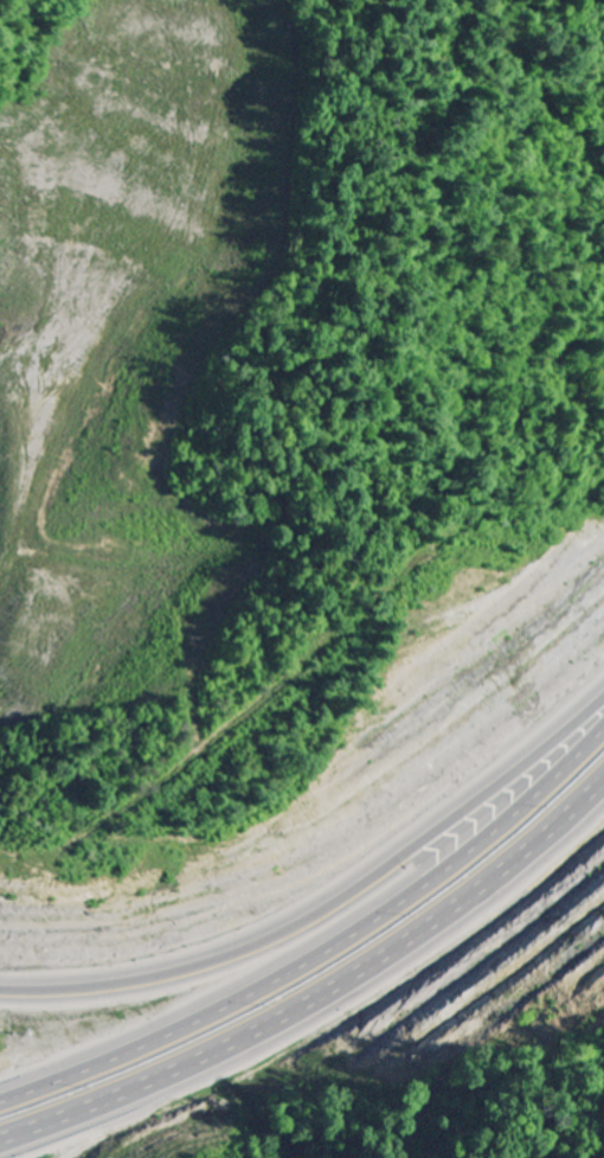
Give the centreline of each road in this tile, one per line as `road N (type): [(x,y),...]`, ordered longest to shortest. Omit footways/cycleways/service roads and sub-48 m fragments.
road 1 (motorway): [(603,758),(446,881),(269,989),(110,1064),(0,1102)]
road 2 (motorway): [(0,1140),(136,1090),(294,1015),(471,907),(603,807)]
road 3 (motorway): [(603,719),(373,884),(266,943),(167,978),(0,994)]

